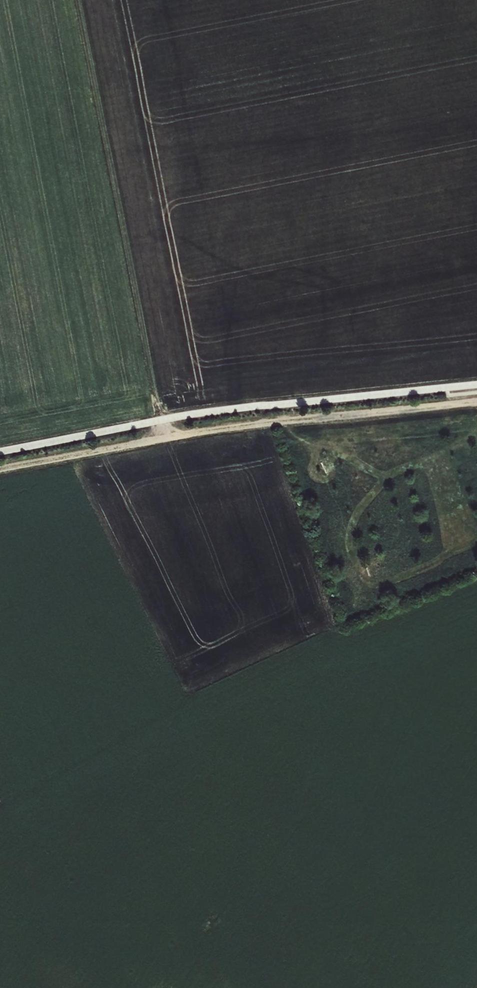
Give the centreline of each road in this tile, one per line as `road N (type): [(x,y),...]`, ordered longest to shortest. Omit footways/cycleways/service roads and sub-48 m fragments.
road 1 (track): [(169,438),(81,0)]
road 2 (track): [(476,402),(169,438)]
road 3 (track): [(0,470),(169,438)]

